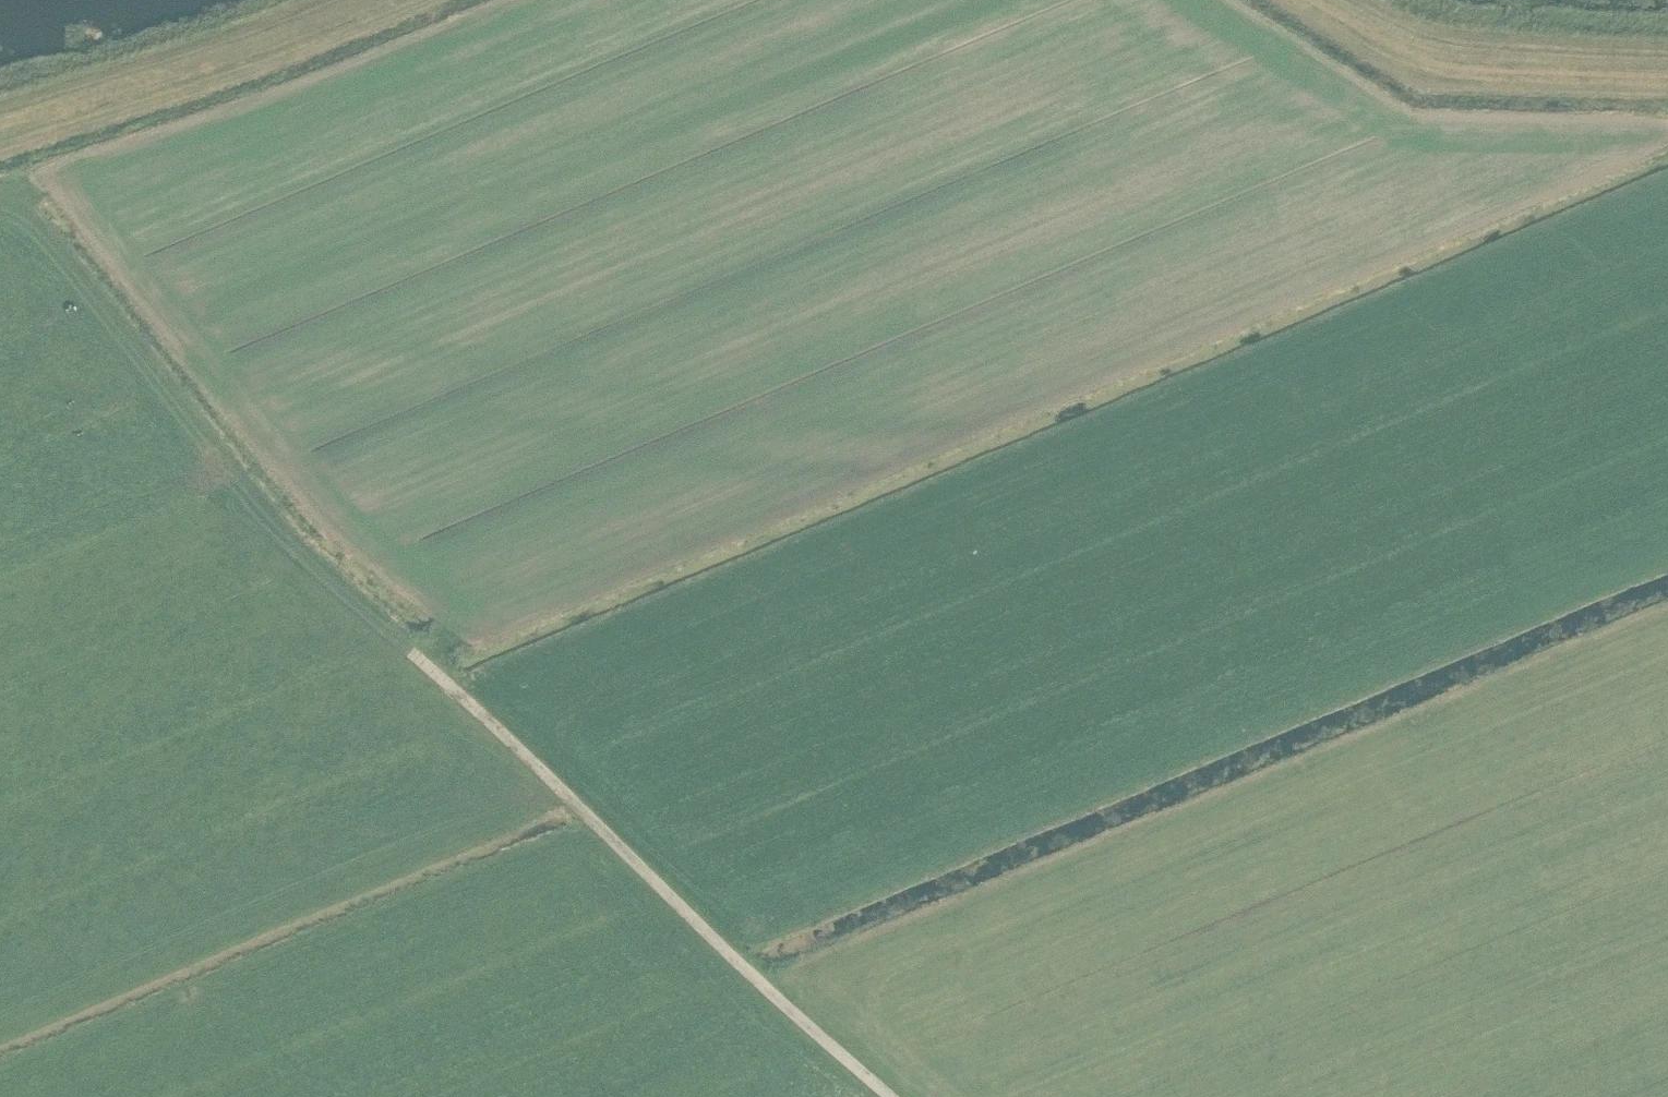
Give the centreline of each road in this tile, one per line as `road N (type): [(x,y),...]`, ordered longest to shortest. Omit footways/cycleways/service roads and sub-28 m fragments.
road 1 (track): [(40,247),(284,548),(412,653)]
road 2 (track): [(0,114),(340,0)]
road 3 (track): [(1350,0),(1412,29),(1465,42),(1667,51)]

